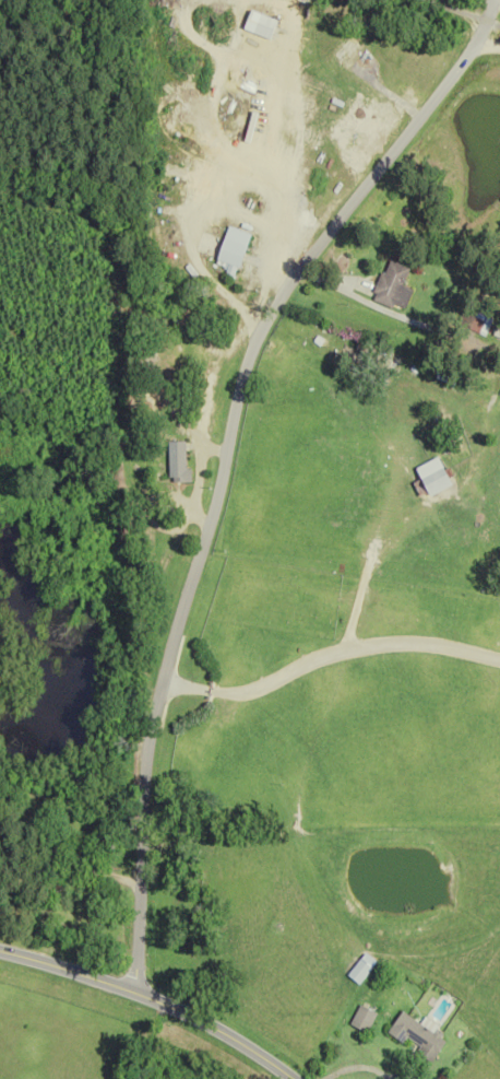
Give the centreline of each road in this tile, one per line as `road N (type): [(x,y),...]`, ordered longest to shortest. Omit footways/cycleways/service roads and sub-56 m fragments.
road 1 (residential): [(130,992),(143,747),(216,490),(246,352),(286,279),(466,54),(490,0)]
road 2 (secondary): [(288,1078),(176,1009),(0,950)]

